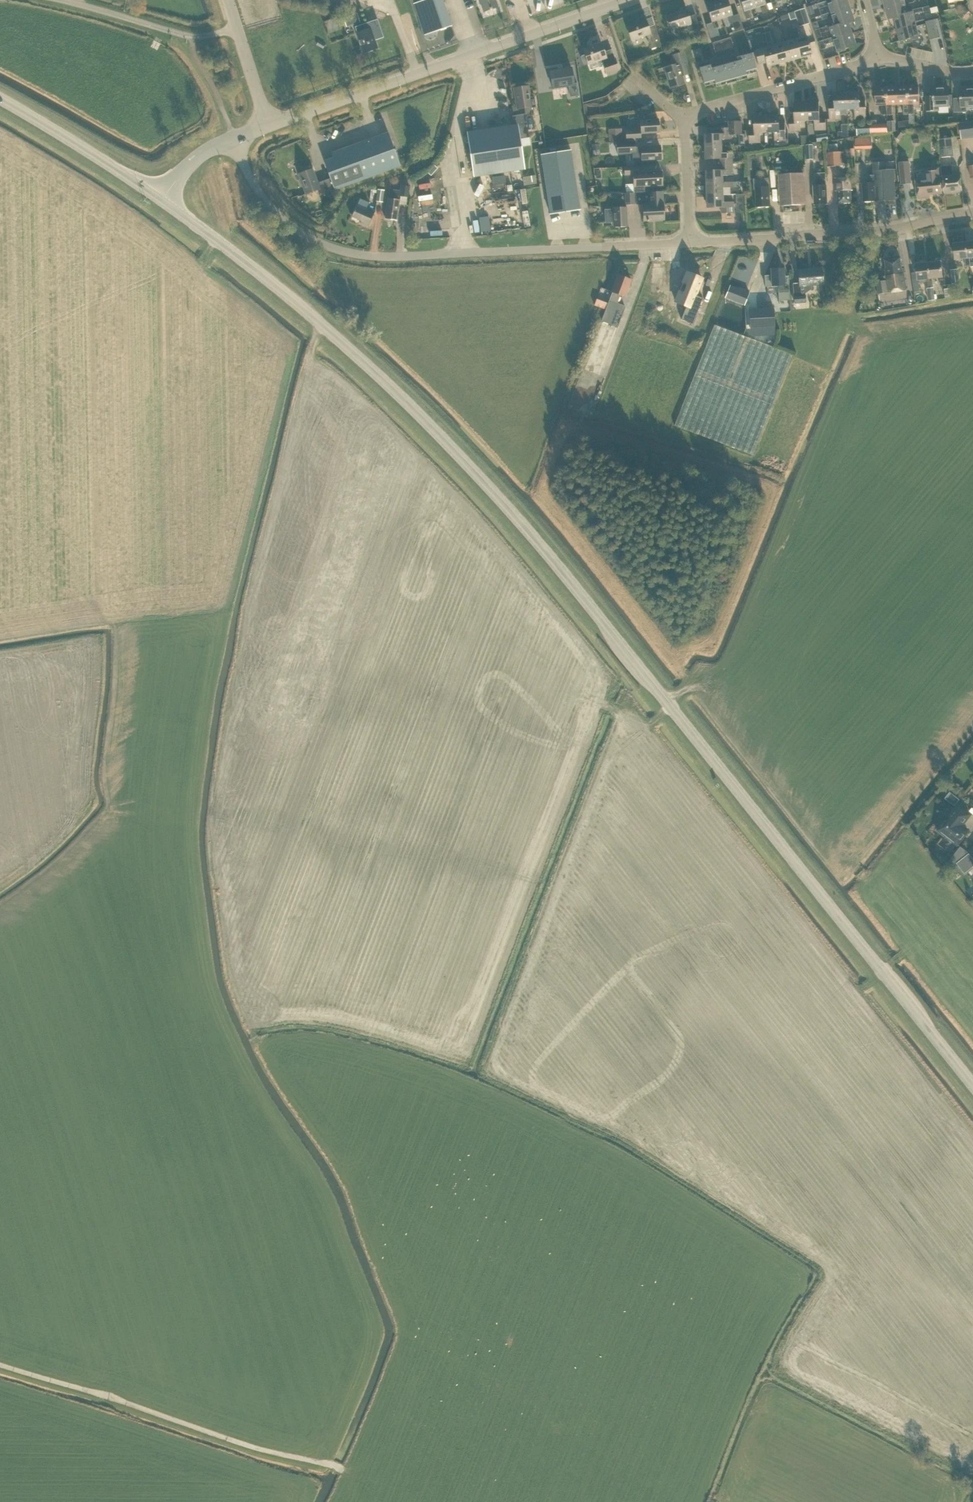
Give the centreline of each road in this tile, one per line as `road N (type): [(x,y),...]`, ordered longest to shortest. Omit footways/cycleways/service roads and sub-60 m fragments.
road 1 (primary): [(972,1086),(508,509),(345,346),(162,200)]
road 2 (unclassified): [(692,243),(350,253),(277,213),(234,139)]
road 3 (tertiary): [(269,125),(632,0)]
road 4 (unclassified): [(692,243),(869,233),(972,214)]
road 5 (residential): [(680,118),(879,59)]
road 6 (primary): [(162,200),(0,98)]
road 7 (unclassified): [(193,37),(59,0)]
road 8 (residential): [(692,243),(680,118)]

